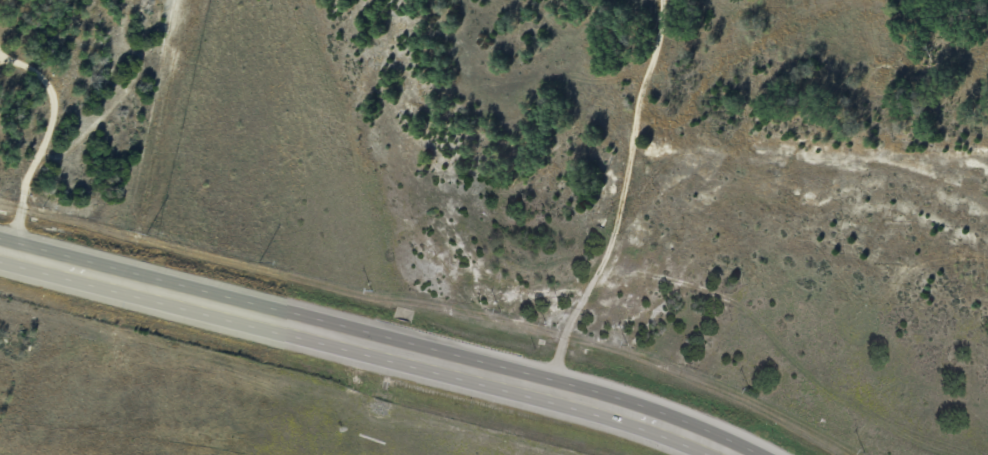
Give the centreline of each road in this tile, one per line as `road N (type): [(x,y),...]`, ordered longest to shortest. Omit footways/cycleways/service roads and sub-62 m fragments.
road 1 (secondary): [(735,454),(547,389),(0,248)]
road 2 (residential): [(410,53),(692,80),(987,95)]
road 3 (residential): [(319,331),(398,126),(417,0)]
road 4 (residential): [(889,454),(987,336)]

